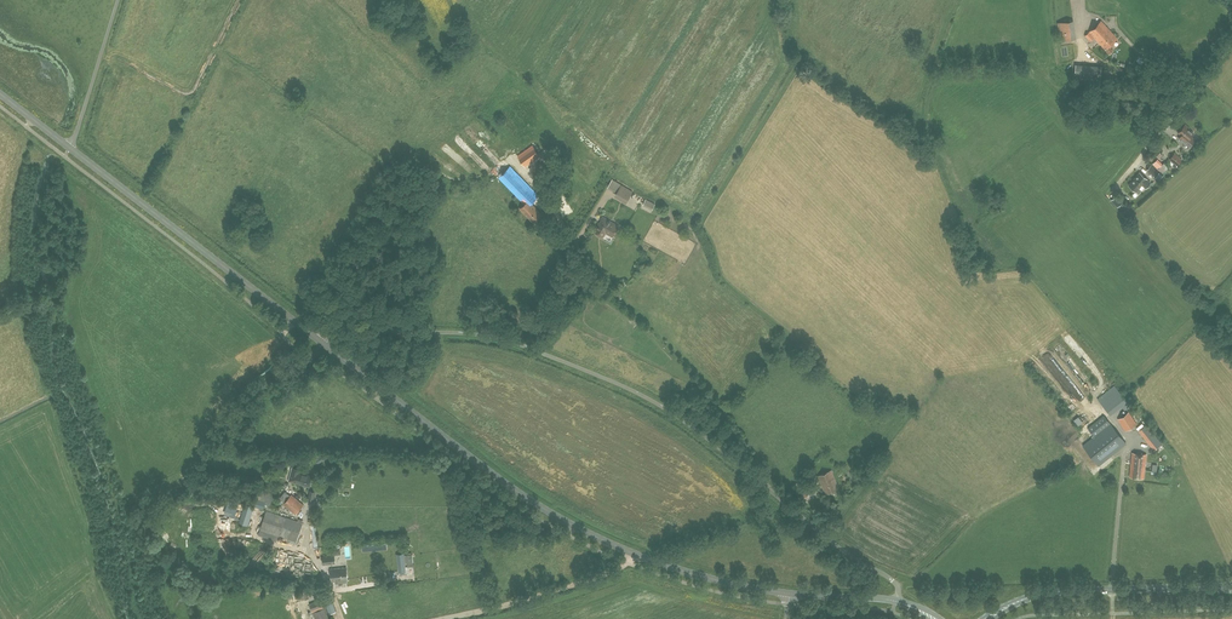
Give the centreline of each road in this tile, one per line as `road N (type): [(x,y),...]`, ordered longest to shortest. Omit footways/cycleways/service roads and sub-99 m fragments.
road 1 (unclassified): [(897,602),(890,579),(856,561),(707,438),(598,376),(477,334),(332,333),(319,341)]
road 2 (secondary): [(792,594),(652,561),(578,528),(319,341)]
road 3 (secondary): [(319,341),(71,148)]
road 4 (secondary): [(987,618),(1051,593),(1231,586)]
road 5 (track): [(444,618),(615,571),(633,554)]
road 6 (unclassified): [(71,148),(118,0)]
road 7 (track): [(308,503),(307,541),(342,618)]

